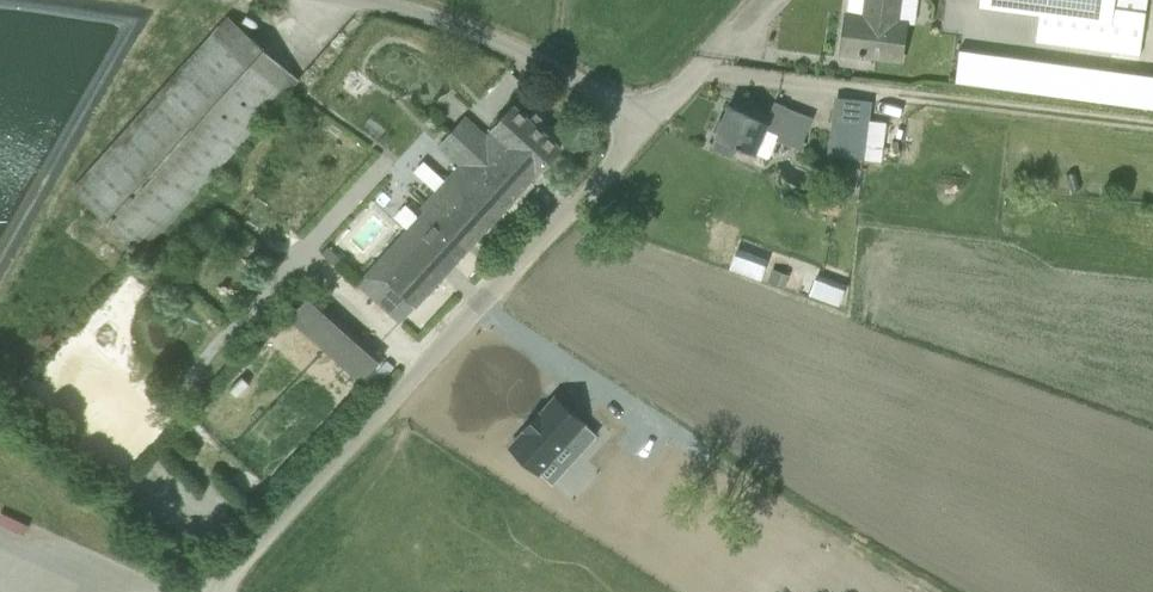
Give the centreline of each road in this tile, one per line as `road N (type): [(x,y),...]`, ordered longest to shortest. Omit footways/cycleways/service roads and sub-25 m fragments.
road 1 (unclassified): [(222,591),(642,131),(594,88),(460,26),(363,0)]

